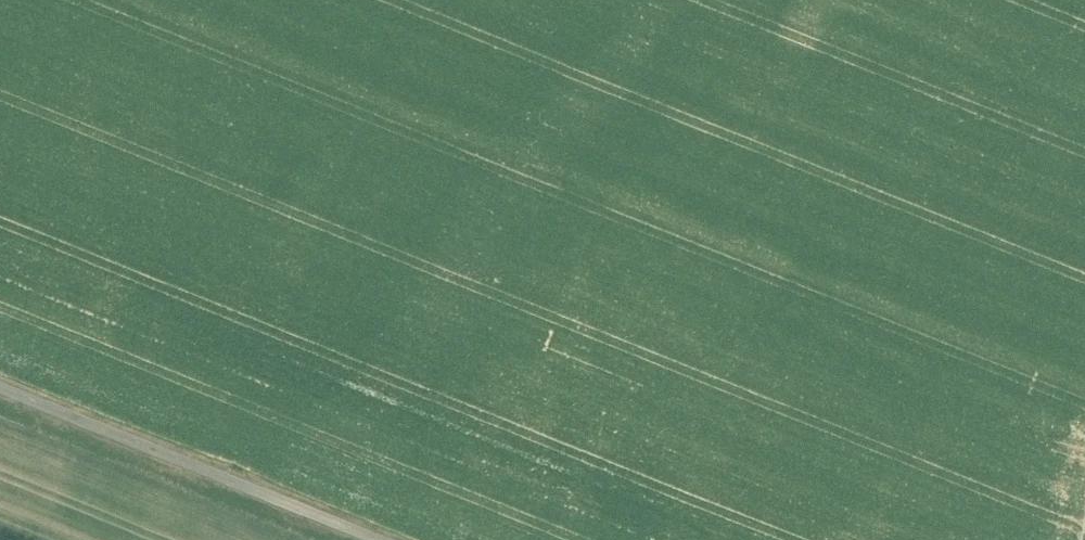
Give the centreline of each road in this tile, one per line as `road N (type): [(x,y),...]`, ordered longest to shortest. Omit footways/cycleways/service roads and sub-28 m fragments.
road 1 (track): [(375,539),(0,389)]

